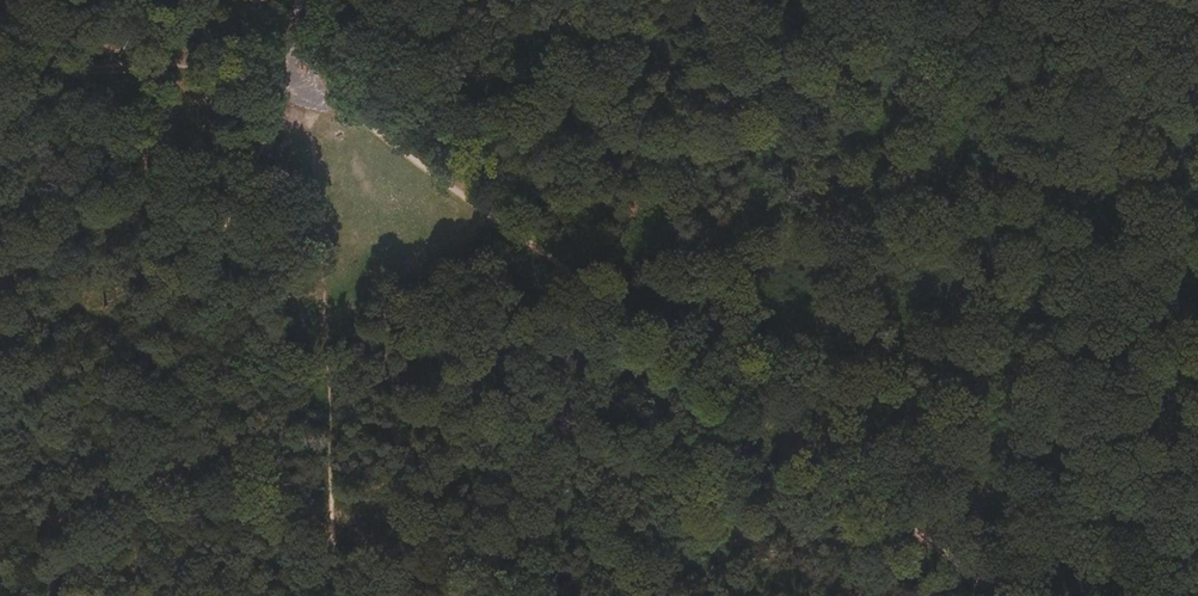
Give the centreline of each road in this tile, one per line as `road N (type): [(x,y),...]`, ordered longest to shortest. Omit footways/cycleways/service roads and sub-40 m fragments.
road 1 (track): [(311,82),(1197,86)]
road 2 (track): [(1005,595),(311,82)]
road 3 (track): [(68,595),(311,82)]
road 4 (track): [(311,82),(349,595)]
road 5 (track): [(0,80),(311,82)]
road 6 (track): [(311,82),(203,0)]

